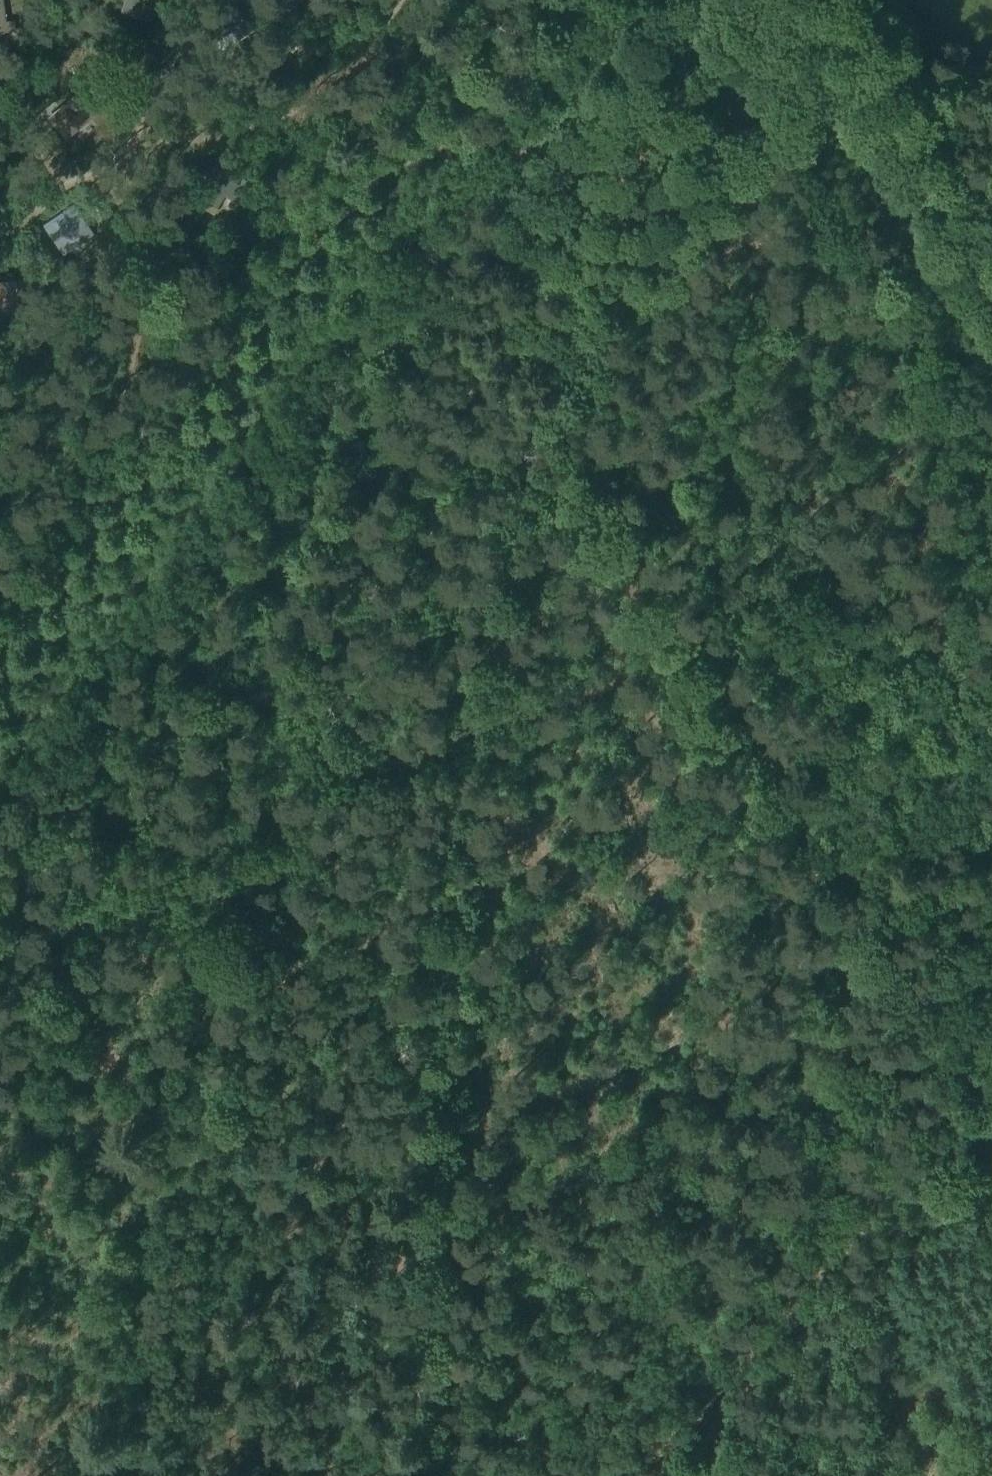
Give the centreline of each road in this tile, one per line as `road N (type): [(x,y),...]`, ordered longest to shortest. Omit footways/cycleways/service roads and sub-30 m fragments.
road 1 (track): [(833,0),(991,273)]

